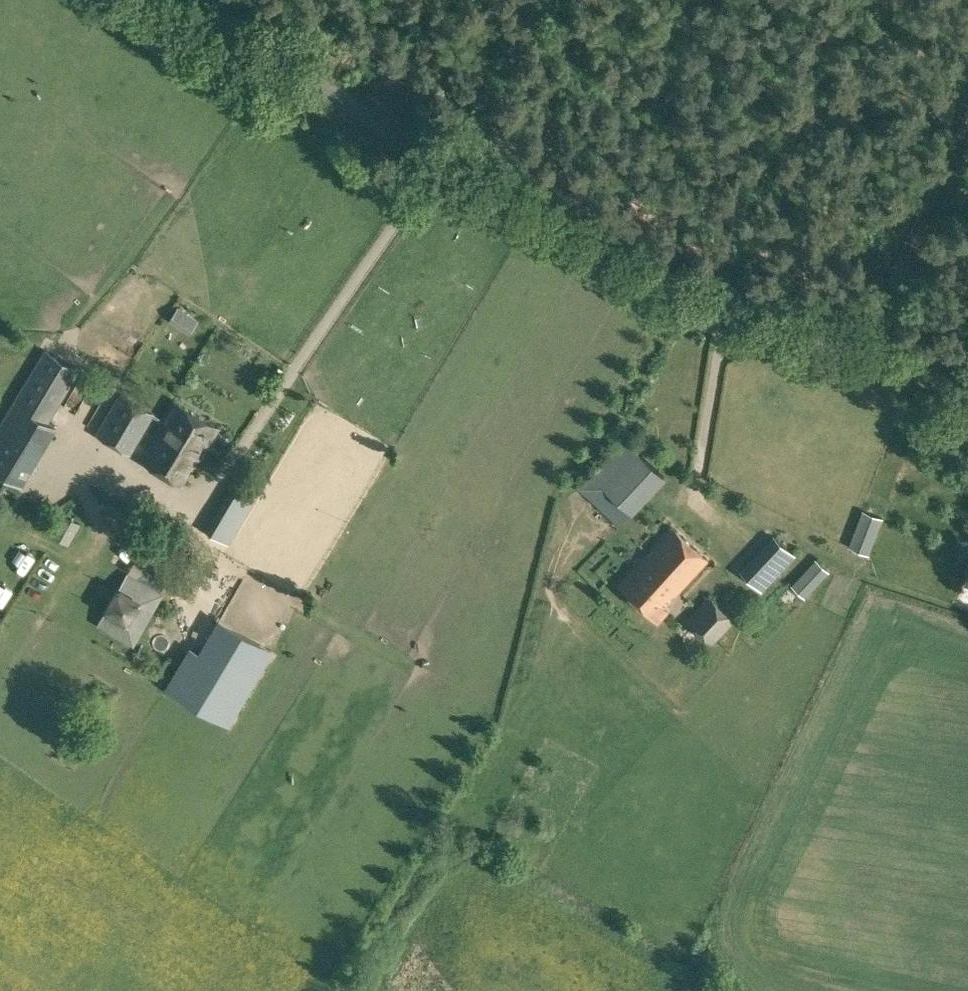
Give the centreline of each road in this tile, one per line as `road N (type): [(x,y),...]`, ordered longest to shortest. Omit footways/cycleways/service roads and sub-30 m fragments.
road 1 (unclassified): [(967,380),(630,280),(182,0)]
road 2 (track): [(864,349),(967,131)]

